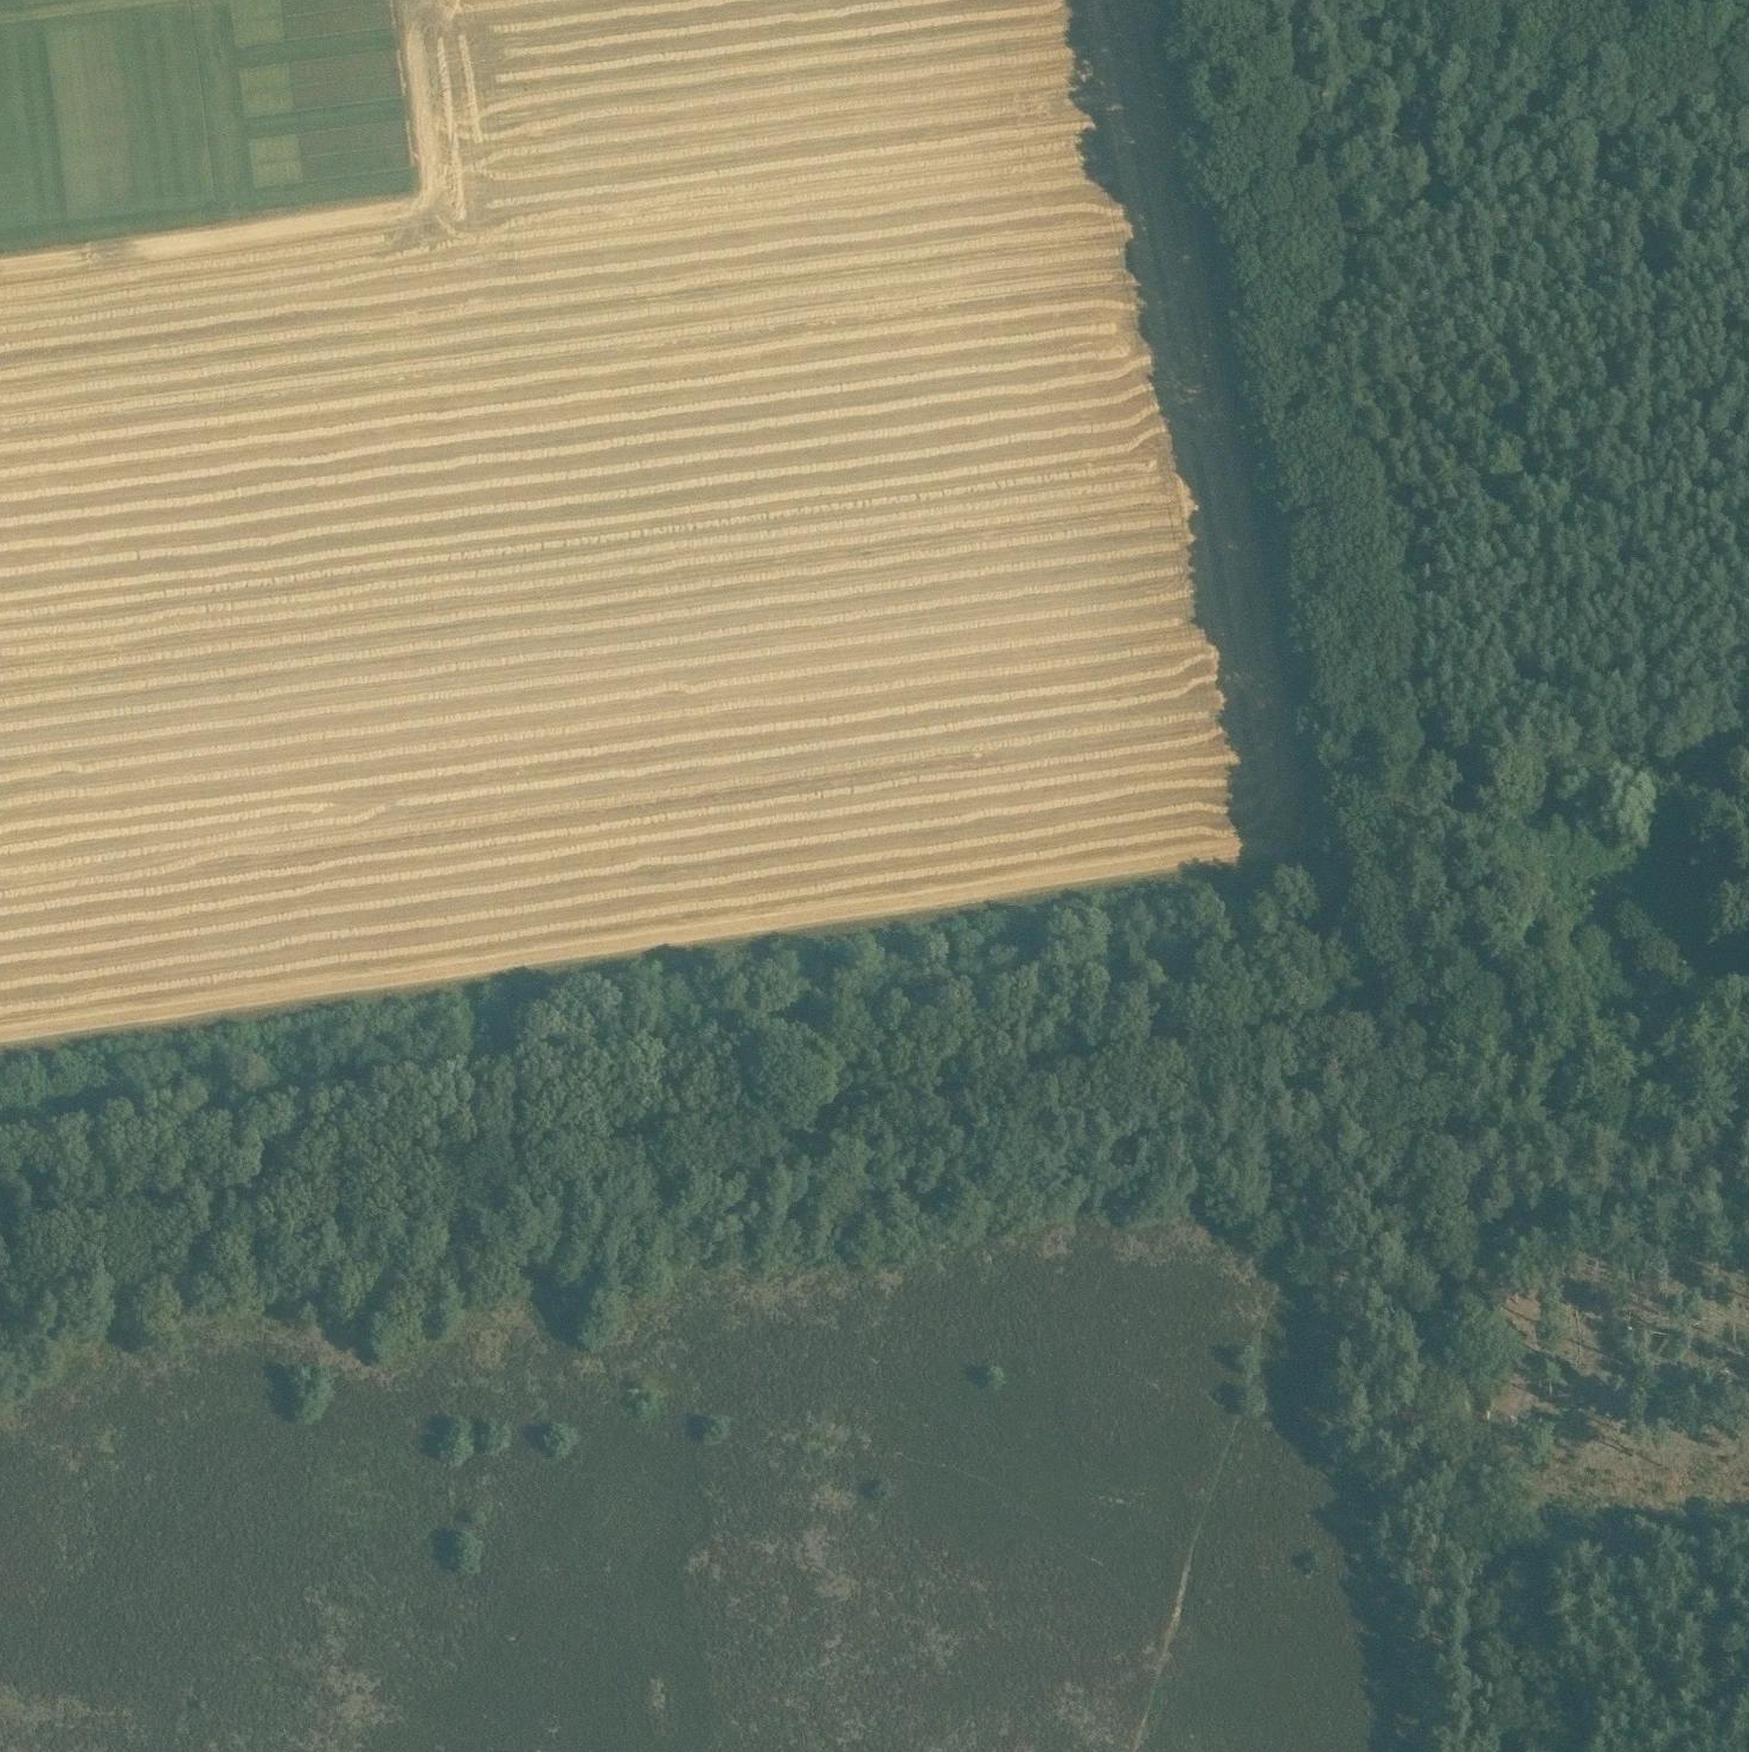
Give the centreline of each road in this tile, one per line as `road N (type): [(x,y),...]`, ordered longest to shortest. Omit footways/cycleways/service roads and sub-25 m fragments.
road 1 (track): [(1393,1019),(0,1221)]
road 2 (track): [(1537,1751),(1393,1019)]

